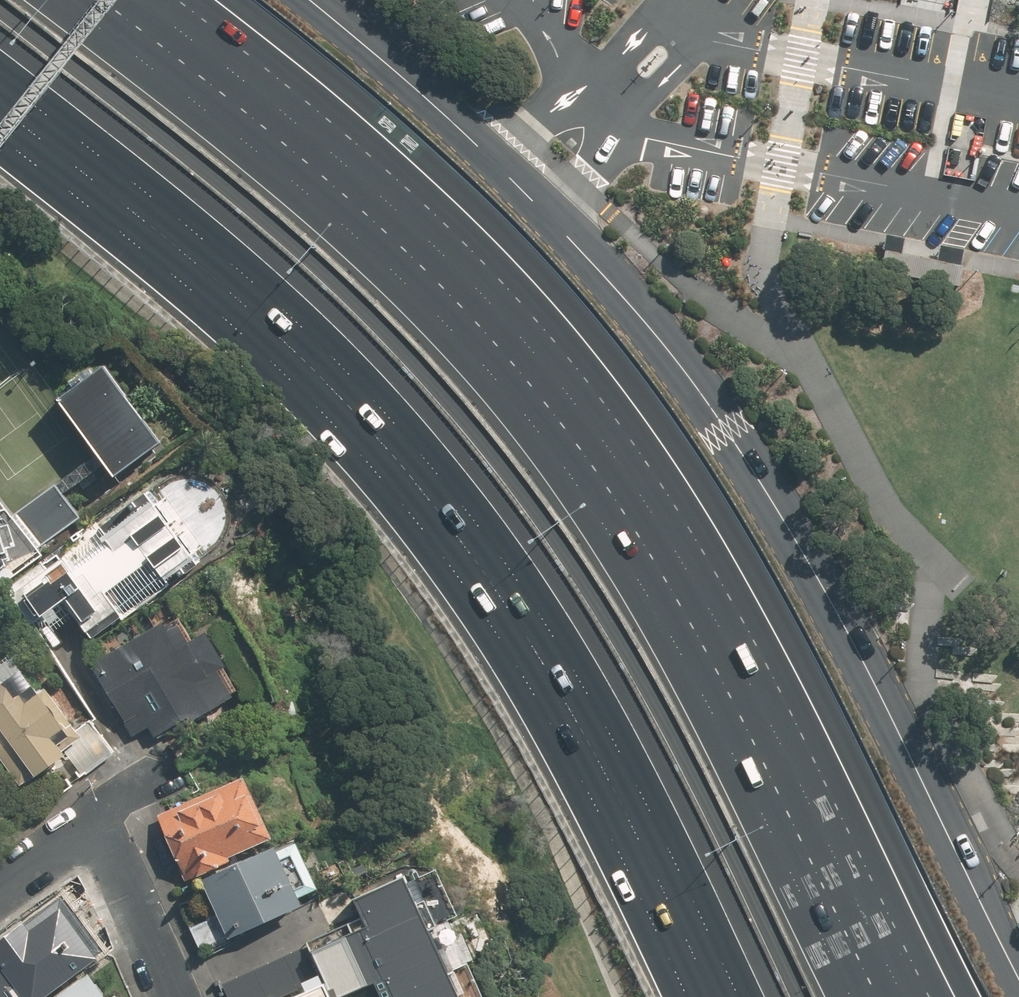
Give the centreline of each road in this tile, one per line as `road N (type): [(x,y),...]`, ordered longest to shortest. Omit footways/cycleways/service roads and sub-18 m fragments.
road 1 (motorway): [(103,0),(355,203),(530,384),(608,489),(702,646),(876,996)]
road 2 (residential): [(311,0),(494,160),(665,343),(765,487),(873,681),(1018,979)]
road 3 (motorway): [(735,996),(599,719),(503,558),(415,445),(228,261),(0,79)]
road 4 (residential): [(107,818),(184,996)]
road 5 (residential): [(107,818),(0,894)]

